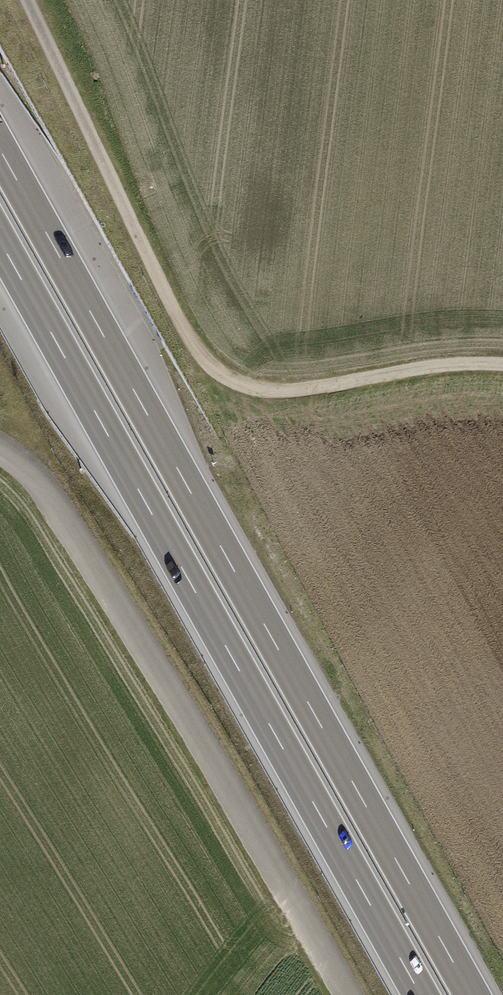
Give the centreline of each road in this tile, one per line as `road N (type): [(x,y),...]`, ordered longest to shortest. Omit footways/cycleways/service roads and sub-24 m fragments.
road 1 (motorway): [(475,994),(0,143)]
road 2 (motorway): [(0,242),(421,994)]
road 3 (track): [(28,0),(177,316),(200,353),(239,386),(297,390),(419,367),(502,364)]

